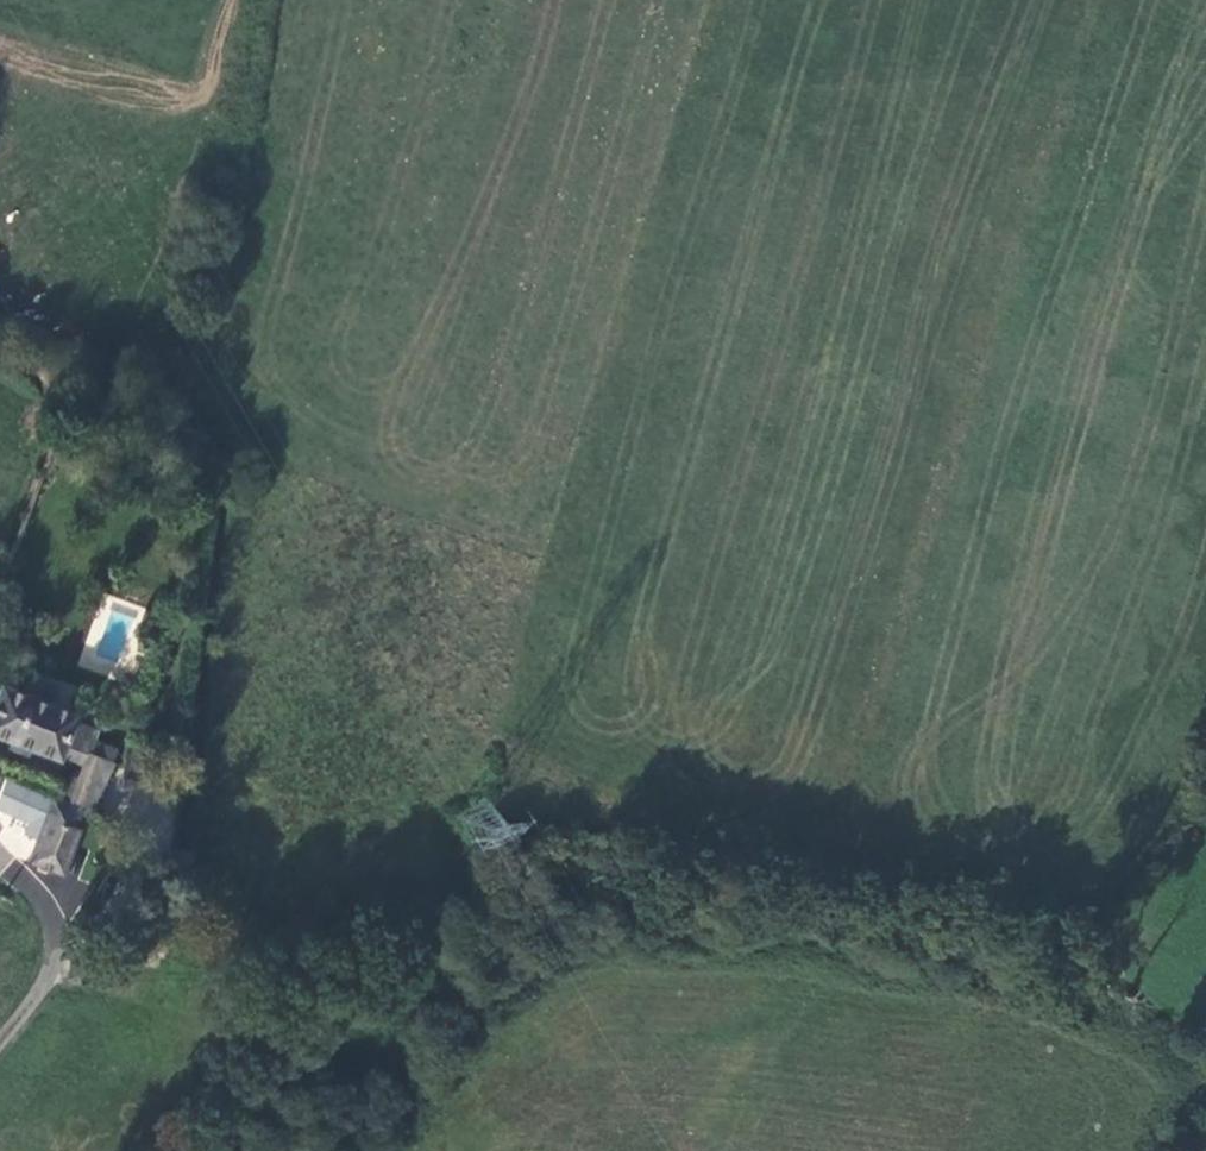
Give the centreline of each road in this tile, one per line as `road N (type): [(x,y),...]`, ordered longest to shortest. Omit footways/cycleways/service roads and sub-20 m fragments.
road 1 (unclassified): [(0,1050),(62,968),(58,921),(32,884),(0,861)]

